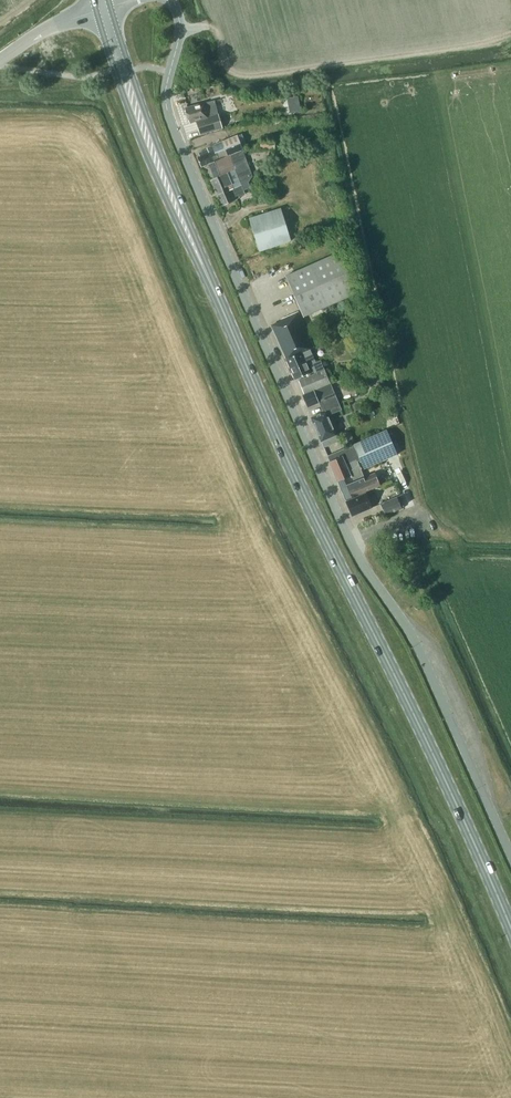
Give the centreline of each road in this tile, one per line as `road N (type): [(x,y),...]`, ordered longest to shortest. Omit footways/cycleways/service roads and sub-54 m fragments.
road 1 (unclassified): [(510,855),(418,648),(345,530),(170,122),(165,92),(180,26),(173,0)]
road 2 (primary): [(510,929),(204,267)]
road 3 (primary): [(98,11),(141,142),(204,267)]
road 4 (primary): [(204,267),(111,7)]

